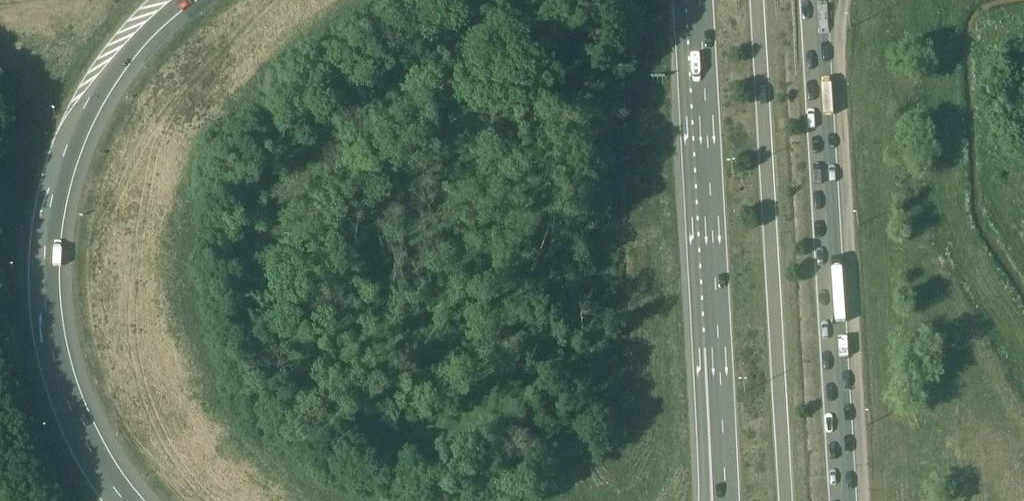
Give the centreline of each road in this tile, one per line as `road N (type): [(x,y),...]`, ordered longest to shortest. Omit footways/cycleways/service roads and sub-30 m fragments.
road 1 (motorway): [(123,500),(62,391),(45,252),(51,204),(82,117),(185,0)]
road 2 (secondary): [(786,500),(759,0)]
road 3 (motorway): [(844,500),(817,0)]
road 4 (trunk): [(699,0),(726,498)]

